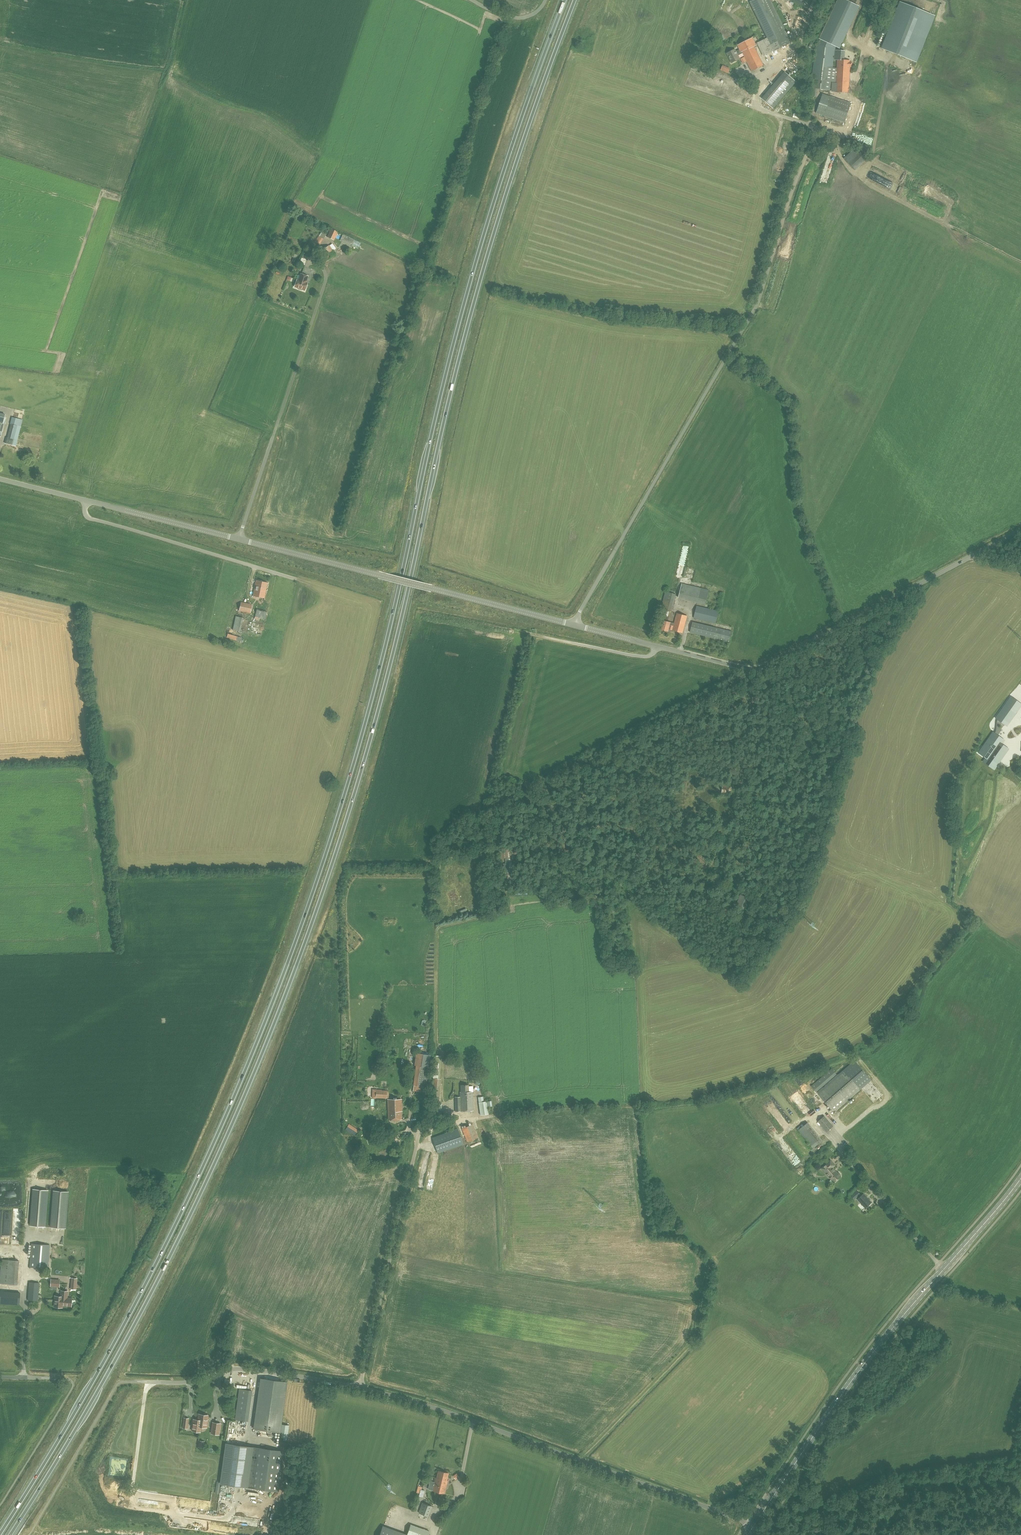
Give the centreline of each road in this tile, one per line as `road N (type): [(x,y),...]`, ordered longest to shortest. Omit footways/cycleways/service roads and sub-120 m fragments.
road 1 (trunk): [(565,0),(485,226),(359,743),(256,1046),(125,1322),(0,1534)]
road 2 (trunk): [(10,1534),(185,1222),(266,1046),(322,896),(408,593),(495,228),(575,0)]
road 3 (secondary): [(754,1528),(863,1366),(1020,1179)]
road 4 (unclassified): [(423,588),(0,479)]
road 5 (unclassified): [(754,1528),(474,1421),(361,1388)]
road 6 (unclassified): [(423,588),(734,665),(771,663)]
road 7 (track): [(1020,262),(868,184),(843,162),(829,130)]
road 8 (unclassified): [(361,1388),(416,1164)]
road 9 (unclassified): [(771,663),(971,557)]
road 10 (unclassified): [(361,1388),(241,1369),(189,1382),(142,1382)]

